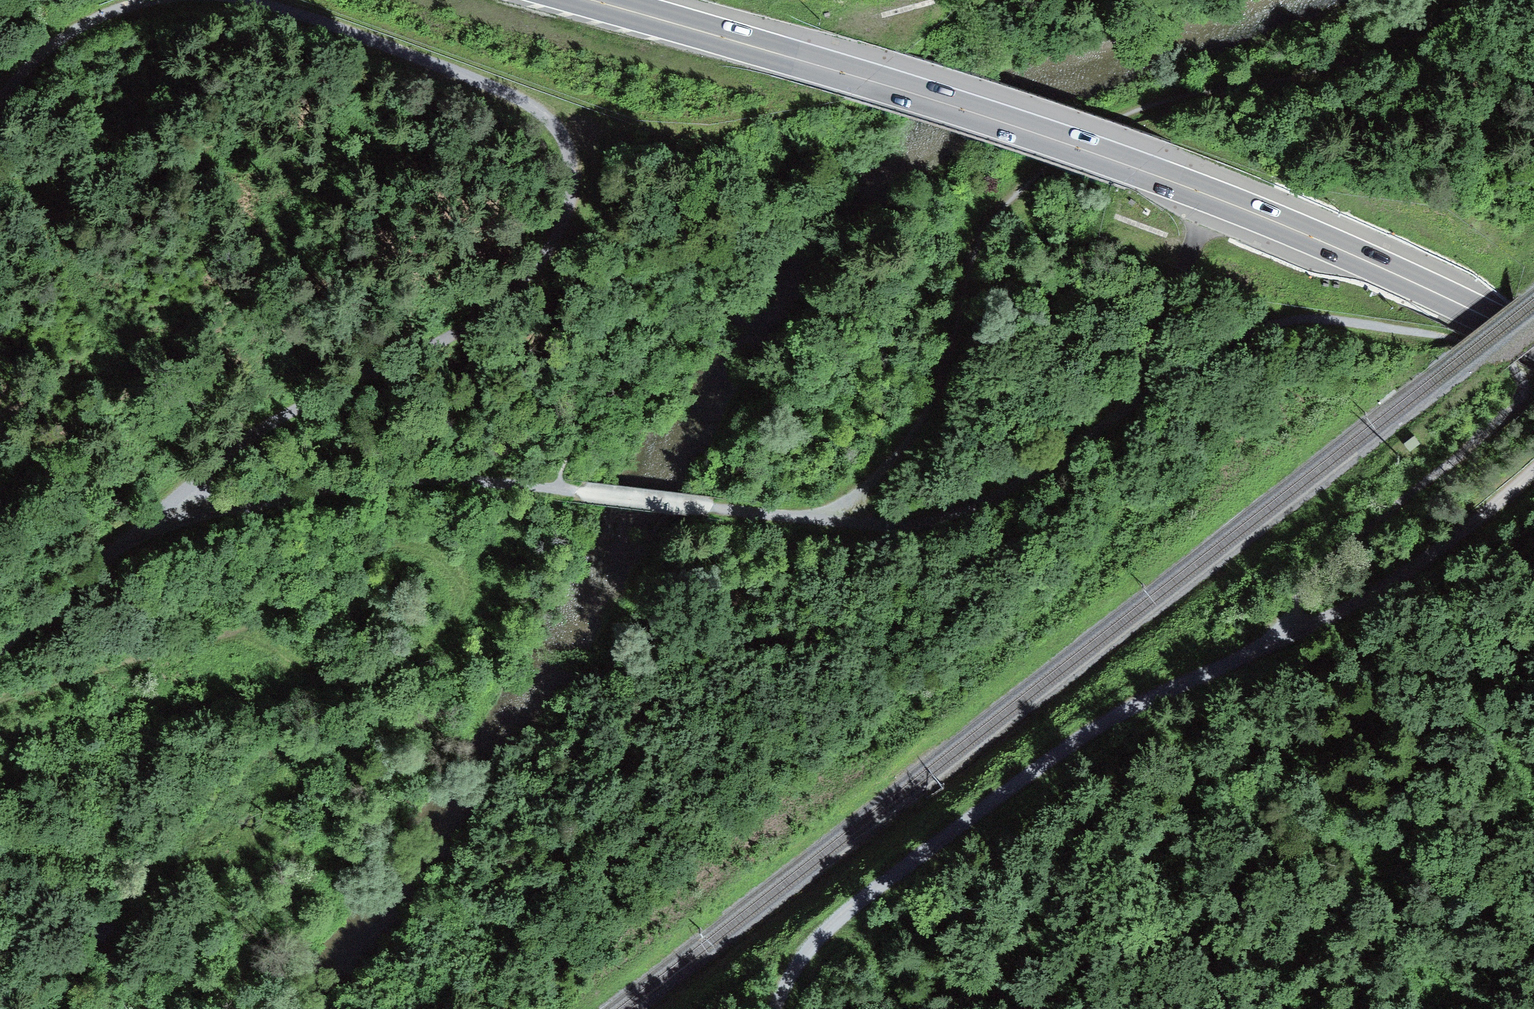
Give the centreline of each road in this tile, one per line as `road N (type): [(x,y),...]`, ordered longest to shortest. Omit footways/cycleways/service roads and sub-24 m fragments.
road 1 (trunk): [(1533,340),(1288,227),(1087,151),(590,0)]
road 2 (track): [(128,540),(266,429),(494,304),(547,253),(568,200),(570,158),(559,131),(535,107),(324,22),(246,0)]
road 3 (track): [(1467,0),(1371,53),(1148,107),(1036,173),(986,226),(920,424),(831,520)]
road 4 (track): [(1187,367),(1037,471),(929,519),(782,517),(556,489)]
road 5 (track): [(1269,646),(1059,752),(849,916),(782,992),(777,1008)]
road 6 (track): [(556,489),(439,478),(332,485),(128,540)]
road 7 (track): [(1533,470),(1395,581),(1269,646)]
road 8 (track): [(0,702),(257,628)]
road 9 (track): [(149,0),(57,40),(0,101)]
road 10 (track): [(0,648),(128,540)]
road 11 (track): [(1183,270),(1125,411)]

